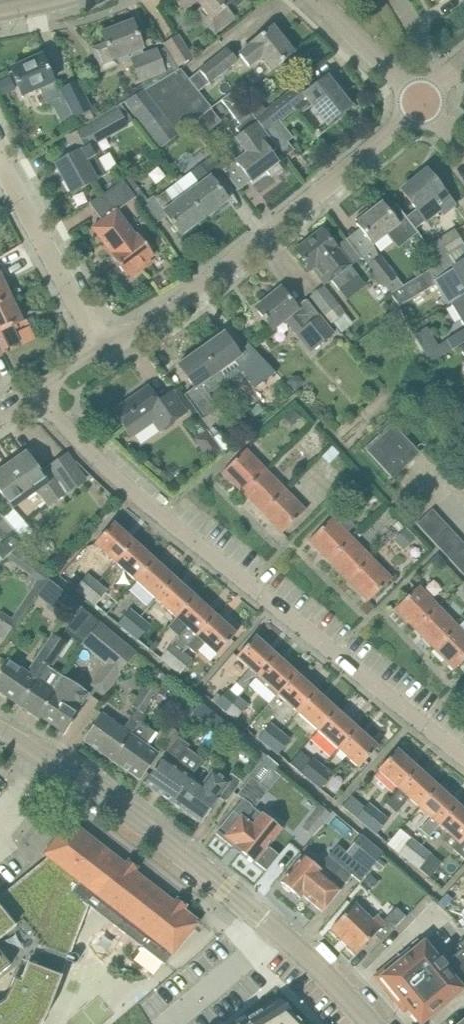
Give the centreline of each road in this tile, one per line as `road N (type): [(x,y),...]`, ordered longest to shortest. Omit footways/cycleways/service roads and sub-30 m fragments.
road 1 (unclassified): [(463,757),(103,467),(40,393)]
road 2 (unclassified): [(370,1023),(297,941),(49,755)]
road 3 (unclassified): [(109,352),(192,300),(420,101)]
road 4 (unclassified): [(109,352),(0,158)]
road 5 (unclassified): [(420,101),(317,0)]

